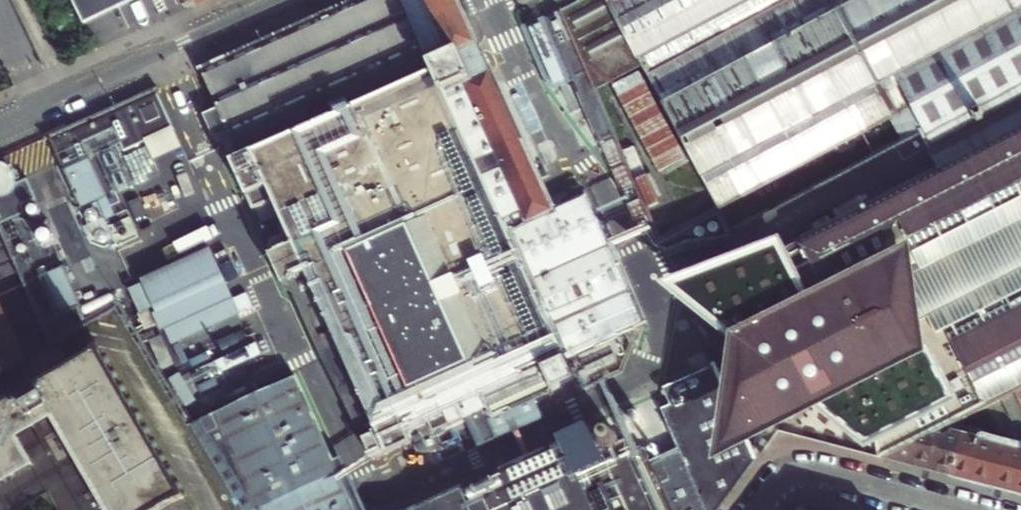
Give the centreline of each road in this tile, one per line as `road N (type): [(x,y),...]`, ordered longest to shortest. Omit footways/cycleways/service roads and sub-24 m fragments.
road 1 (residential): [(284,0),(0,128)]
road 2 (residential): [(758,509),(781,481),(816,473),(950,509)]

